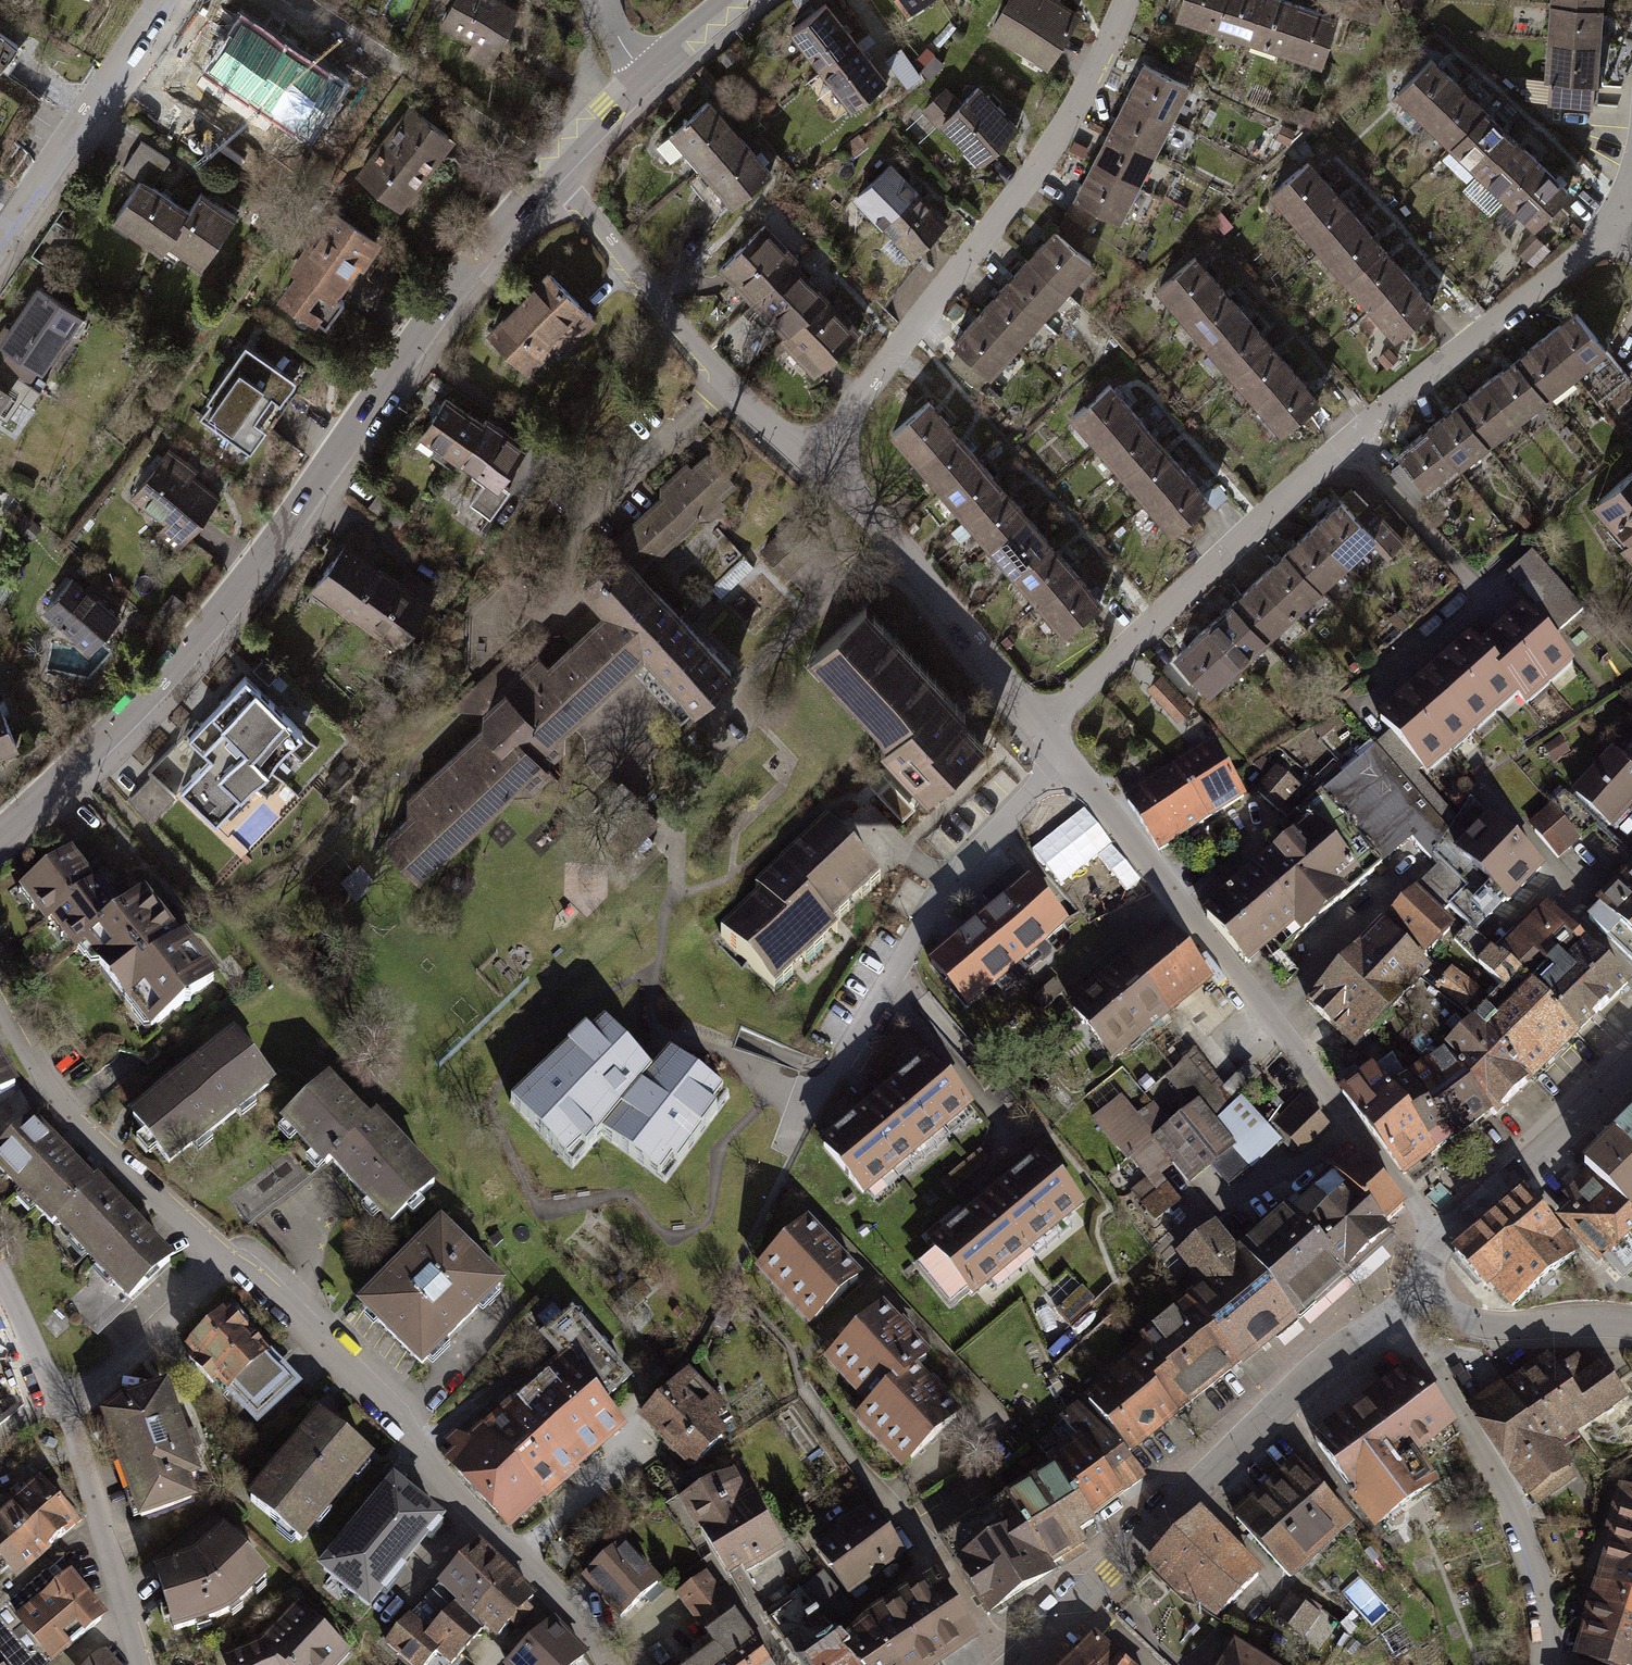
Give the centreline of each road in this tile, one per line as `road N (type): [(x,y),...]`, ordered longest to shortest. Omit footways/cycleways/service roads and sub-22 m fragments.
road 1 (tertiary): [(0,832),(226,610),(471,262),(549,169)]
road 2 (residential): [(1631,223),(1370,423),(1042,726)]
road 3 (residential): [(1445,1240),(1066,756)]
road 4 (residential): [(810,461),(1045,157),(1128,0)]
road 5 (residential): [(228,1270),(265,1288),(396,1415),(421,1465),(575,1621),(605,1664)]
road 6 (residential): [(1022,1664),(1308,1377),(1394,1319)]
road 7 (residential): [(786,1143),(951,885),(1066,756)]
road 8 (residential): [(0,1283),(61,1414),(143,1664)]
road 9 (residential): [(810,461),(696,352),(549,169)]
road 10 (residential): [(1394,1319),(1488,1459),(1526,1541),(1545,1611),(1548,1664)]
road 11 (residential): [(1042,726),(895,544),(810,461)]
road 12 (residential): [(228,1270),(78,1127),(0,1006)]
road 13 (residential): [(0,247),(170,0)]
road 14 (residential): [(1445,1240),(1631,1064)]
road 15 (residential): [(1425,1287),(1474,1323),(1631,1323)]
road 16 (tertiary): [(549,169),(646,71)]

